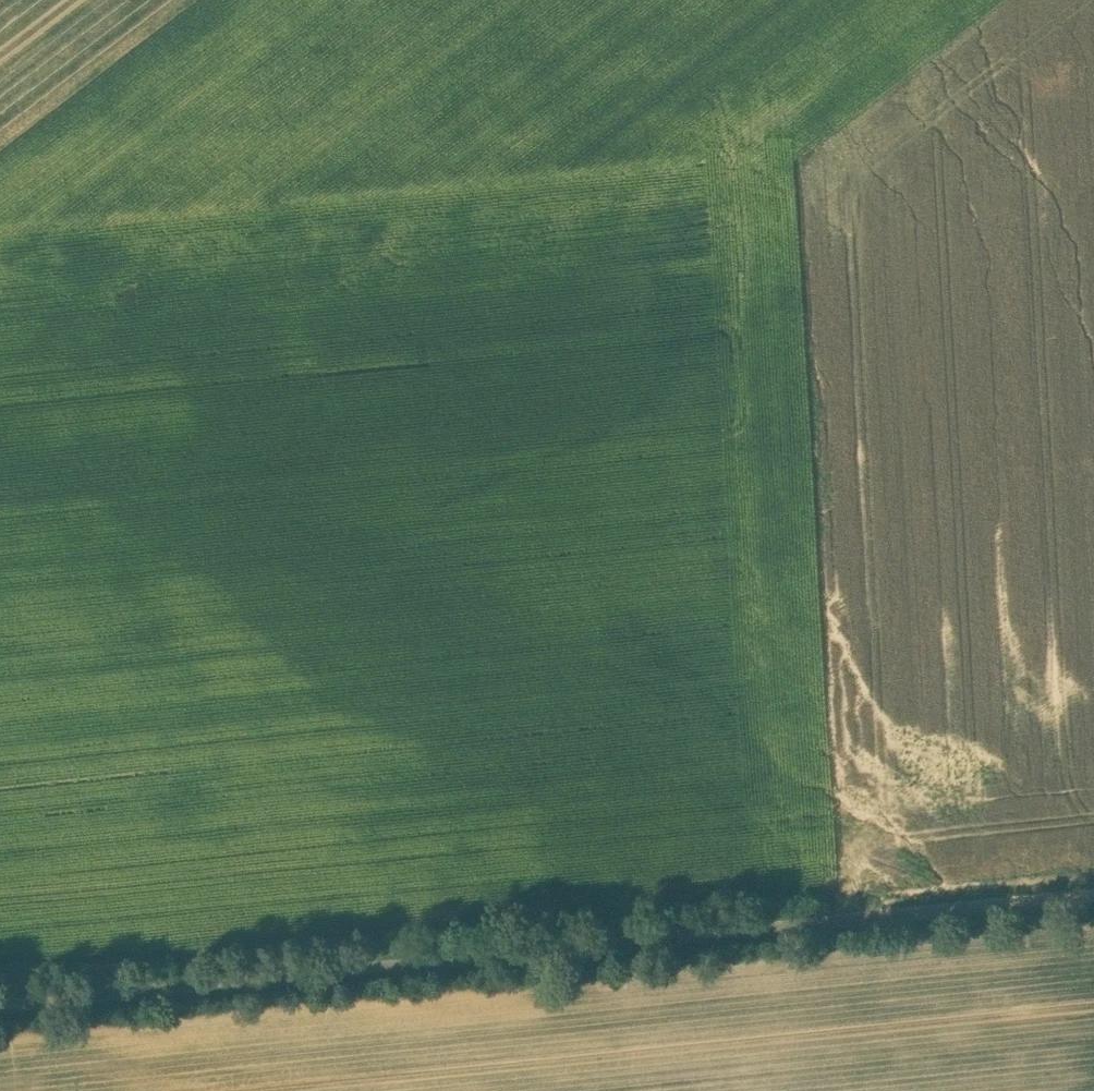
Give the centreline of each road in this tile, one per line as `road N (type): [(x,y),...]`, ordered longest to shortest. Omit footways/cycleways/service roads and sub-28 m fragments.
road 1 (unclassified): [(0,1006),(1093,891)]

